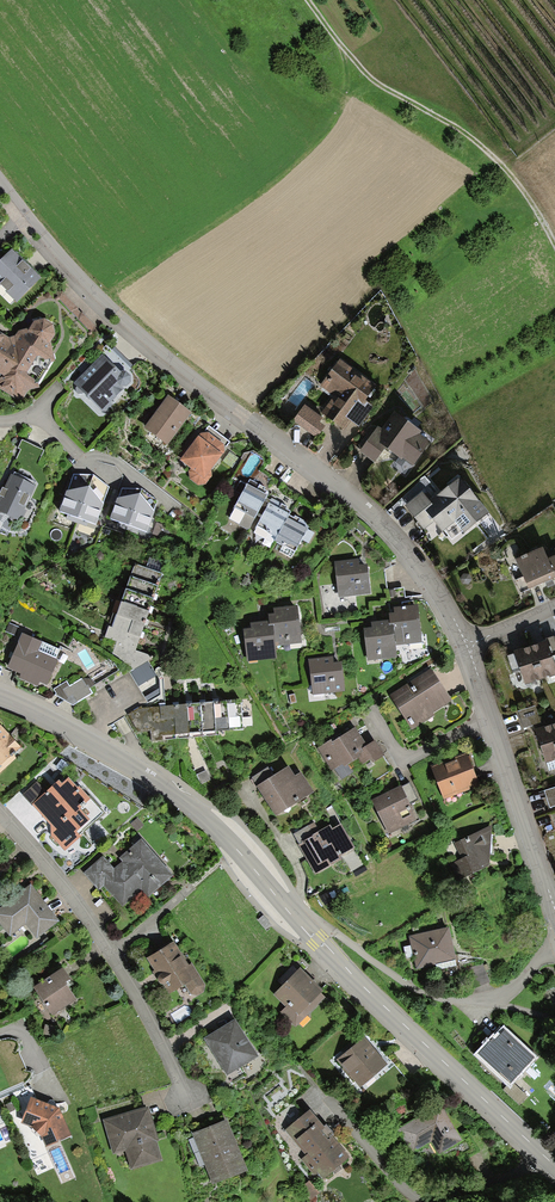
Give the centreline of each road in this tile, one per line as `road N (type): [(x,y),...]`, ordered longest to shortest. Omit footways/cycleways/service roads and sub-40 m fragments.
road 1 (tertiary): [(541,1154),(355,979),(189,806),(74,731),(0,698)]
road 2 (residential): [(26,216),(130,324),(379,520),(467,645)]
road 3 (track): [(308,0),(375,84),(464,130),(504,167),(554,244)]
road 4 (residential): [(0,812),(95,930),(188,1098)]
road 5 (residential): [(467,645),(554,907)]
road 6 (residential): [(330,1102),(423,1201)]
road 7 (residential): [(429,1201),(541,1154)]

